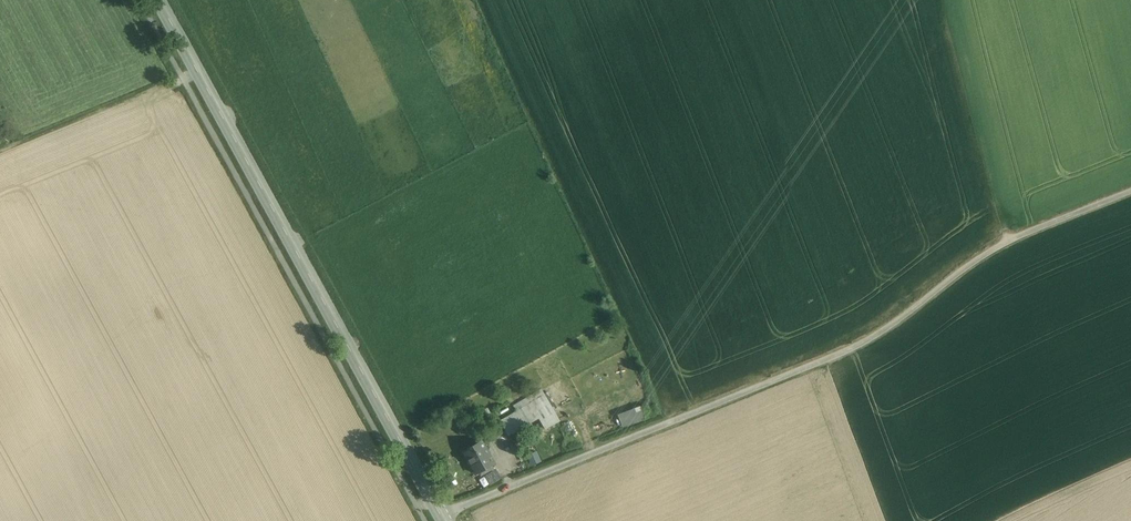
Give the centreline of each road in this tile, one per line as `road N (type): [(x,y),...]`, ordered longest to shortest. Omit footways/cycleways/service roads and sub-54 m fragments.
road 1 (track): [(441,515),(827,360),(876,336),(1000,245),(1130,191)]
road 2 (tertiary): [(444,520),(158,0)]

